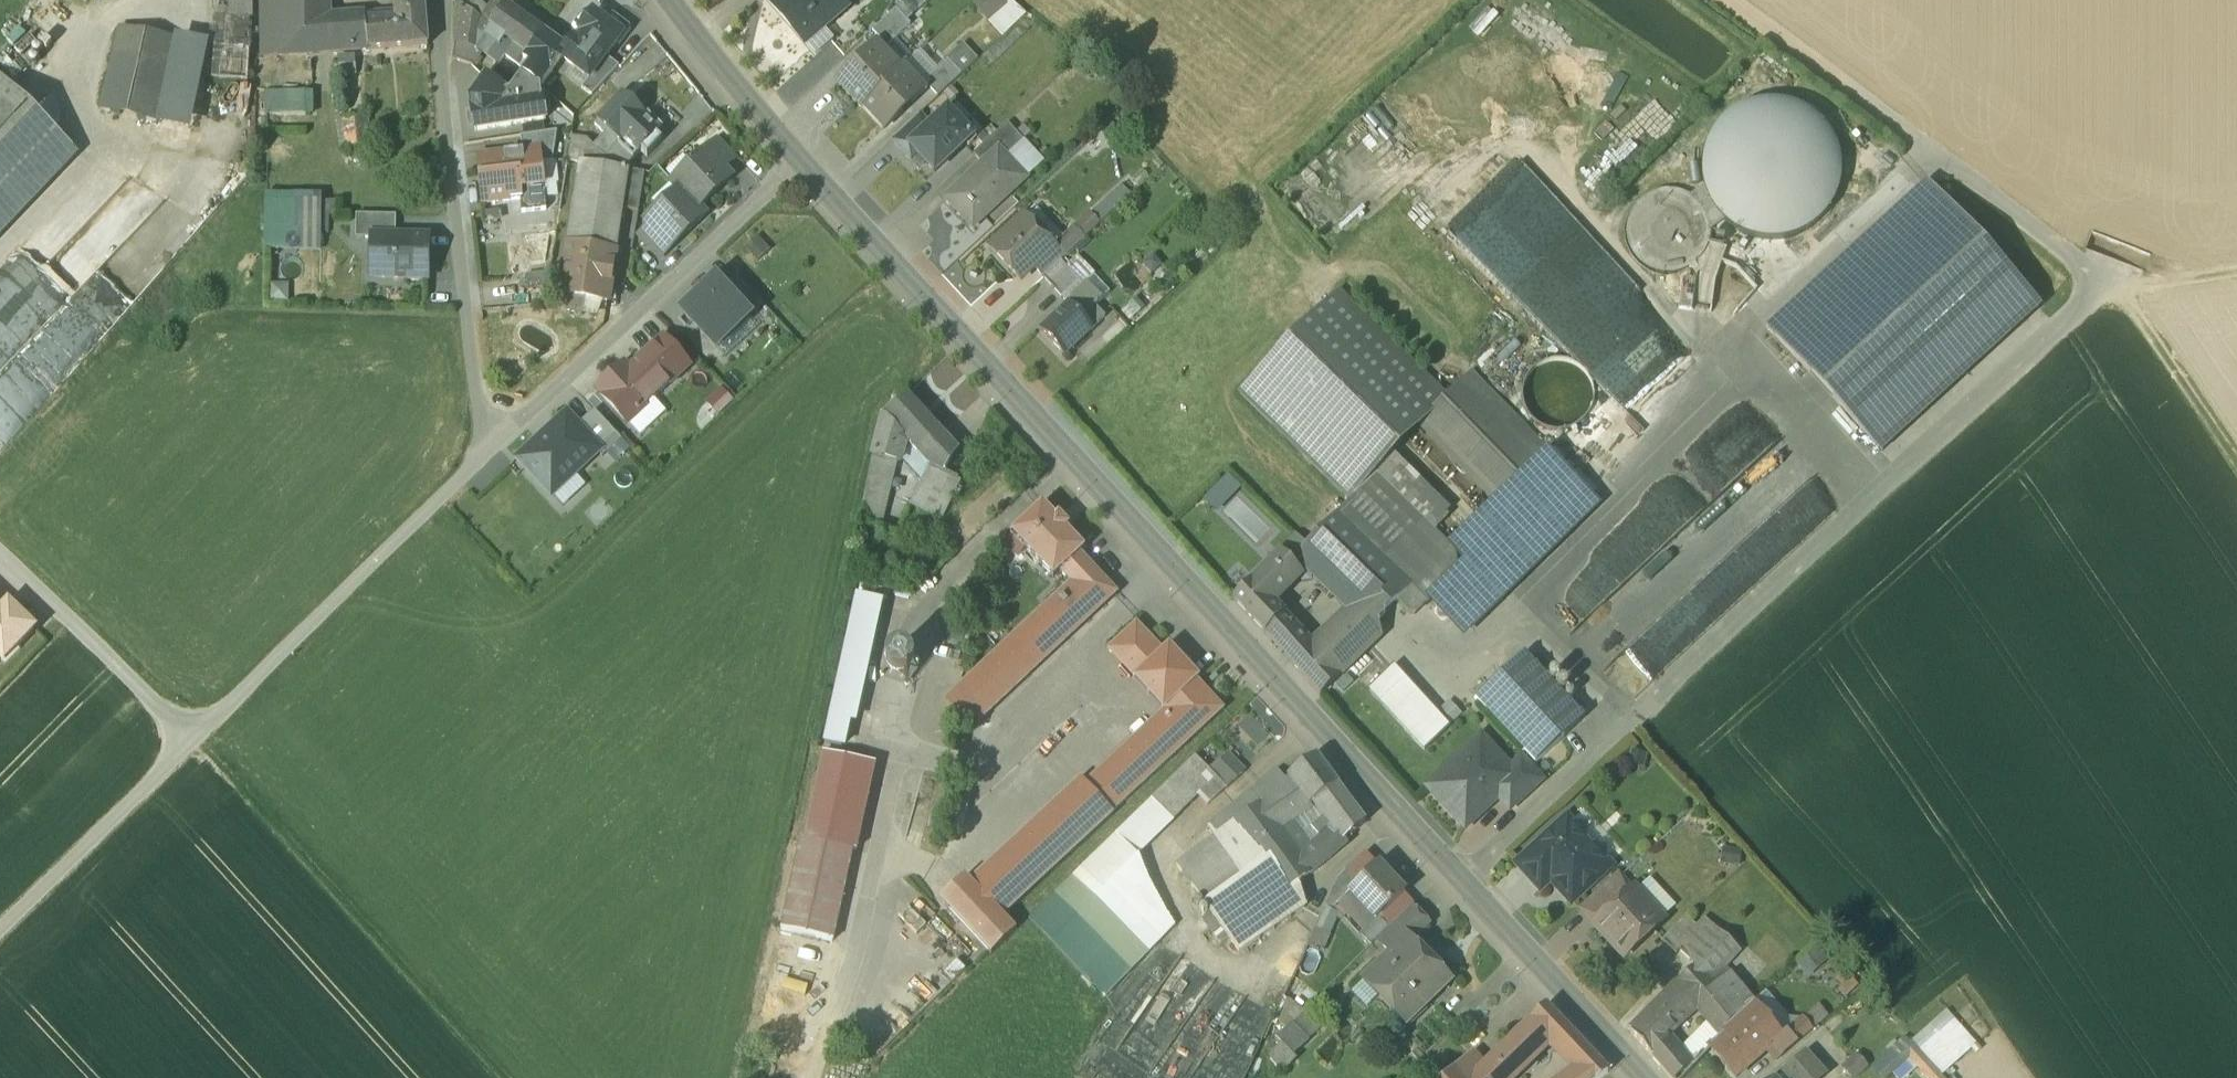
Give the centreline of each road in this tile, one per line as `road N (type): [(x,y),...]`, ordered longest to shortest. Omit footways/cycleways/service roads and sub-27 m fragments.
road 1 (track): [(1459,878),(2116,289),(1728,0)]
road 2 (tertiary): [(1644,1077),(806,163)]
road 3 (track): [(504,1077),(193,738),(0,554)]
road 4 (track): [(500,437),(0,928)]
road 5 (residential): [(442,0),(441,58),(482,419),(500,437)]
road 6 (residential): [(806,163),(500,437)]
road 7 (track): [(2236,469),(2116,289),(2236,271)]
road 8 (tertiary): [(806,163),(671,0)]

